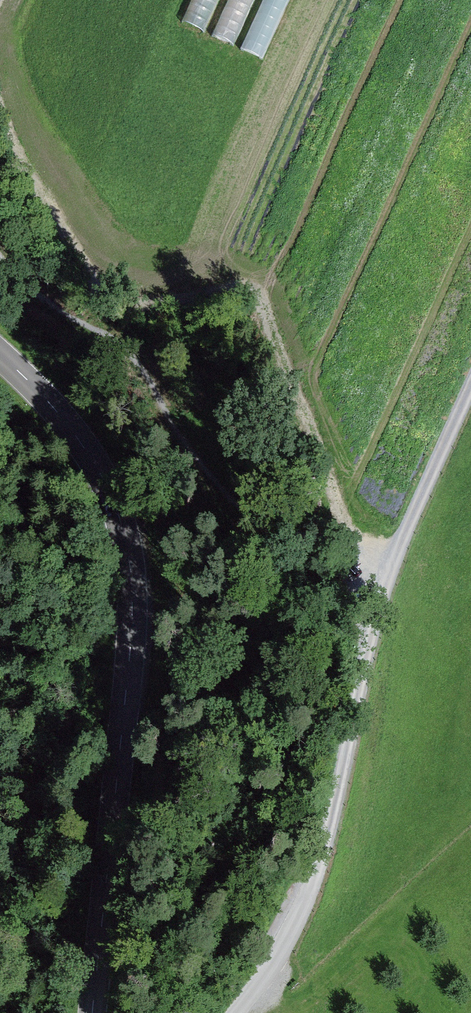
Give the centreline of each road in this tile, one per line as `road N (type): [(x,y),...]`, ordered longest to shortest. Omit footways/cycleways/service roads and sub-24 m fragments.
road 1 (tertiary): [(0,354),(72,429),(118,510),(130,555),(133,627),(93,1012)]
road 2 (unclassified): [(234,1012),(279,955),(309,893),(396,558),(470,393)]

